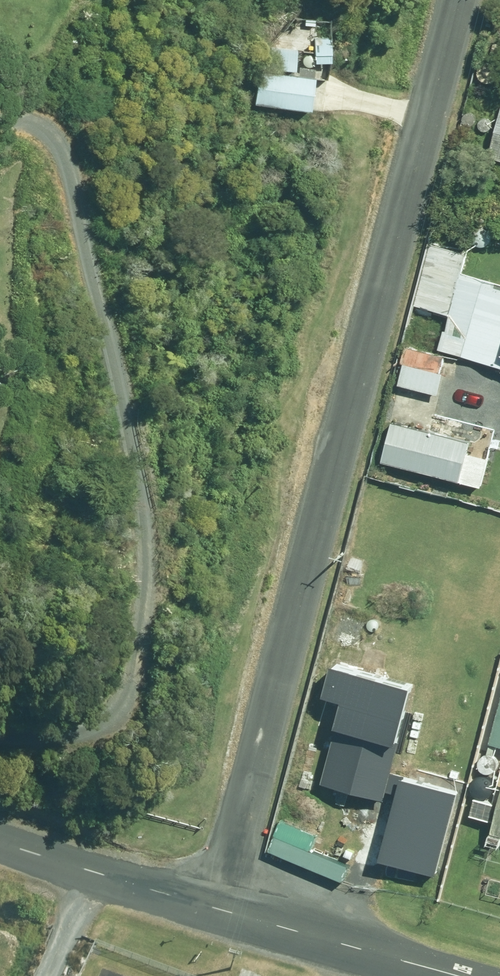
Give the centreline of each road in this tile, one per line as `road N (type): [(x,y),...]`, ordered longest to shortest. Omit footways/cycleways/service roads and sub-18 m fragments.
road 1 (unclassified): [(0,843),(459,975)]

